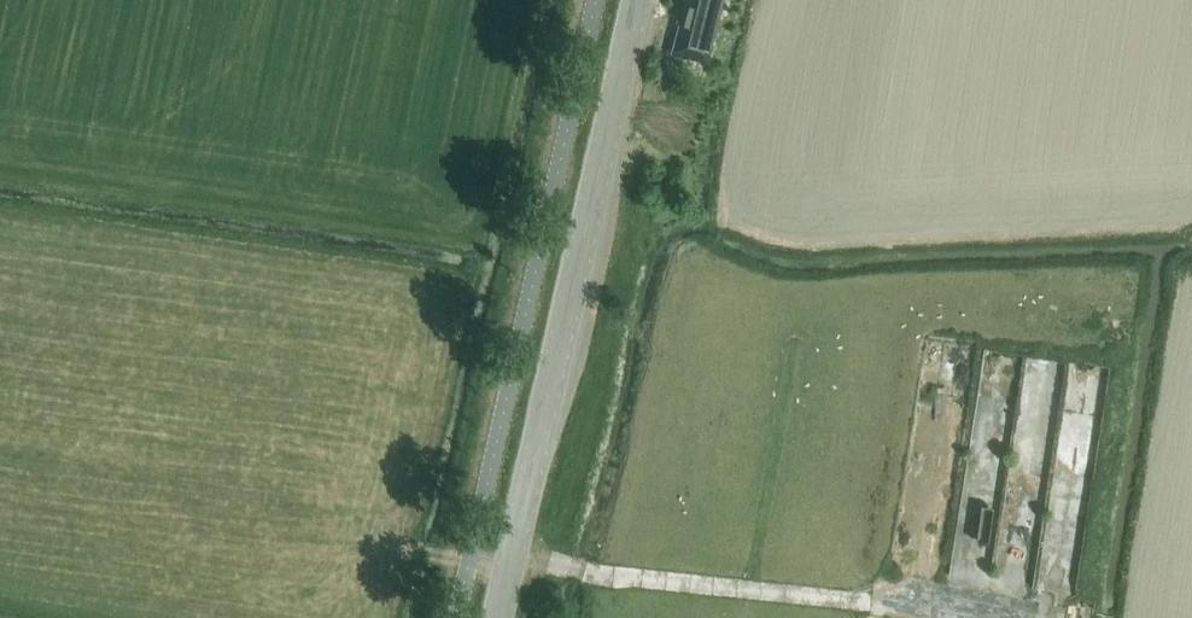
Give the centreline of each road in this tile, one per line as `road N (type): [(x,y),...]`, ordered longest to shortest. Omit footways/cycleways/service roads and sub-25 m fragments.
road 1 (tertiary): [(497,617),(637,0)]
road 2 (track): [(972,617),(559,567),(487,566),(424,552)]

